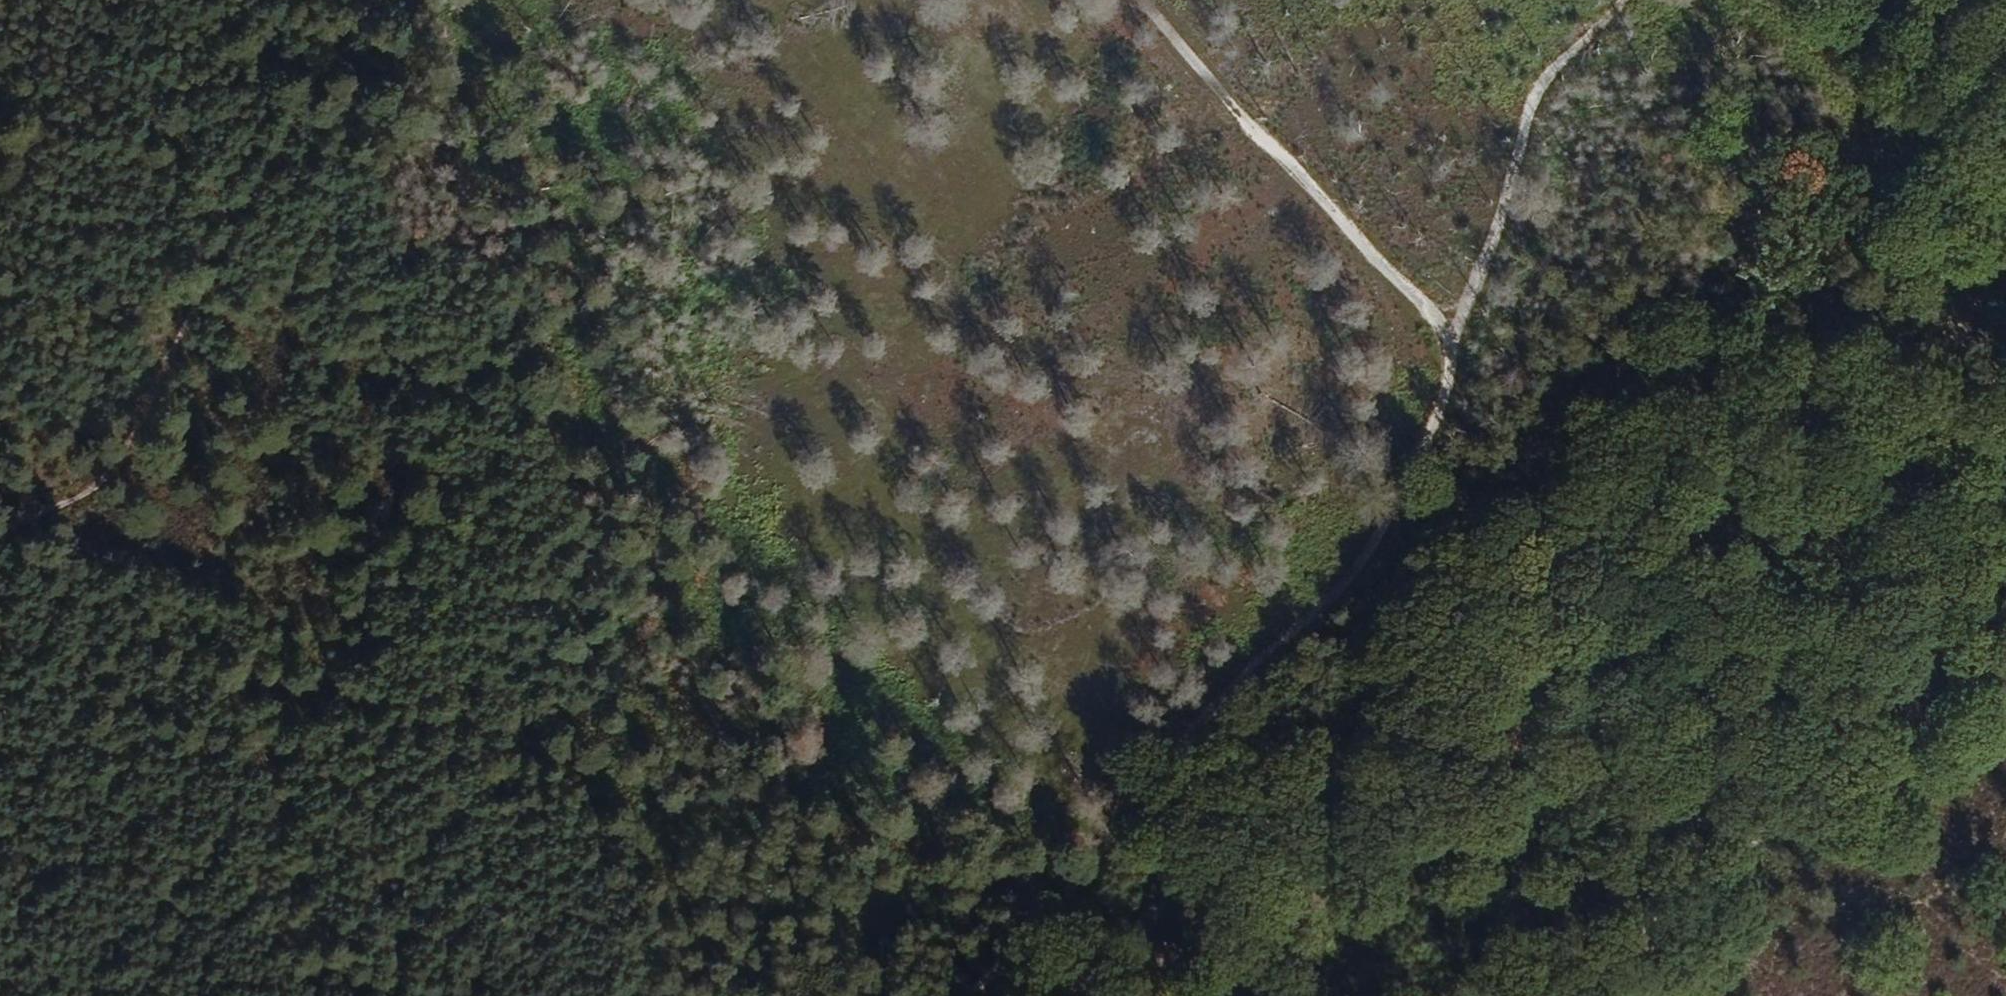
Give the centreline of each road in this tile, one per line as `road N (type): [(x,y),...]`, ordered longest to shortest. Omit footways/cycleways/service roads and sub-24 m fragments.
road 1 (track): [(1157,0),(1346,227),(1453,335)]

